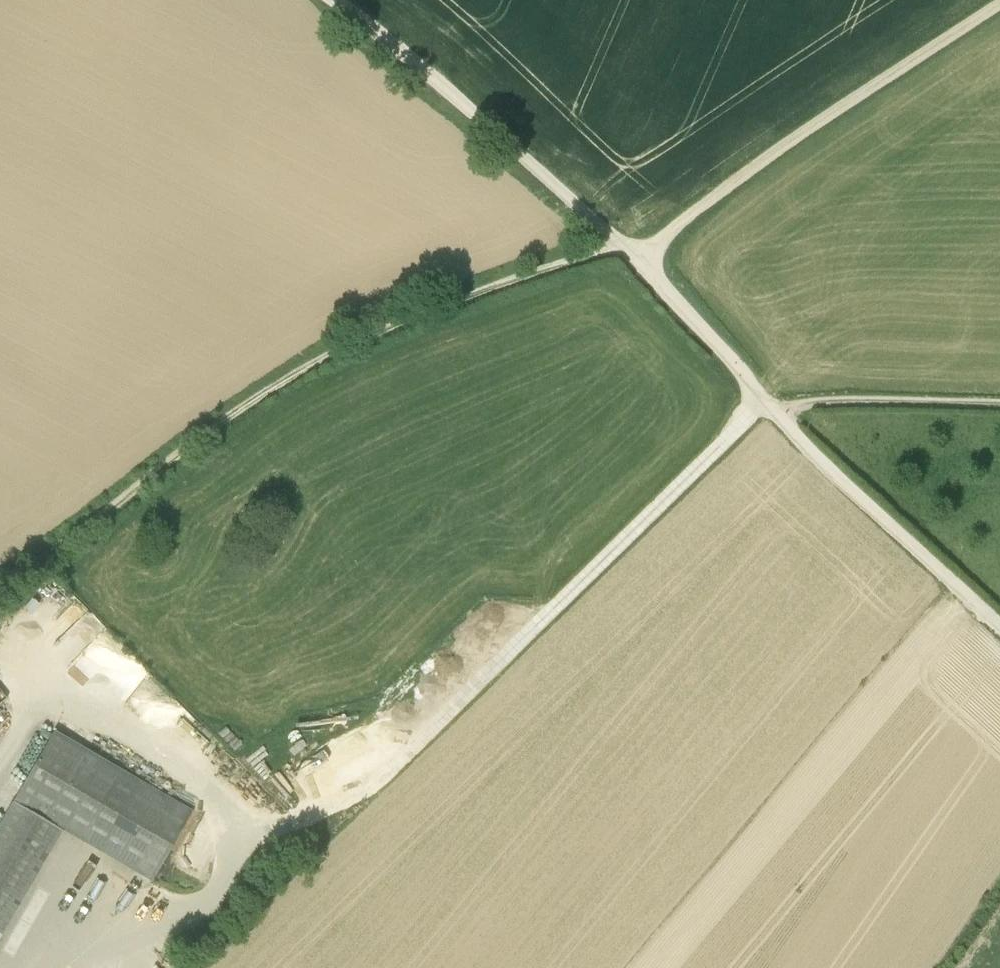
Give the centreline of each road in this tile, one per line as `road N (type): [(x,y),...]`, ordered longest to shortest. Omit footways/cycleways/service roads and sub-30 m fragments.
road 1 (track): [(0,588),(315,362),(543,270),(632,253)]
road 2 (track): [(763,397),(366,791),(265,831)]
road 3 (track): [(999,4),(801,134),(659,242),(632,253)]
road 4 (track): [(335,0),(632,253)]
road 5 (track): [(999,617),(783,419)]
road 6 (track): [(783,419),(632,253)]
road 7 (track): [(999,405),(818,402),(783,419)]

